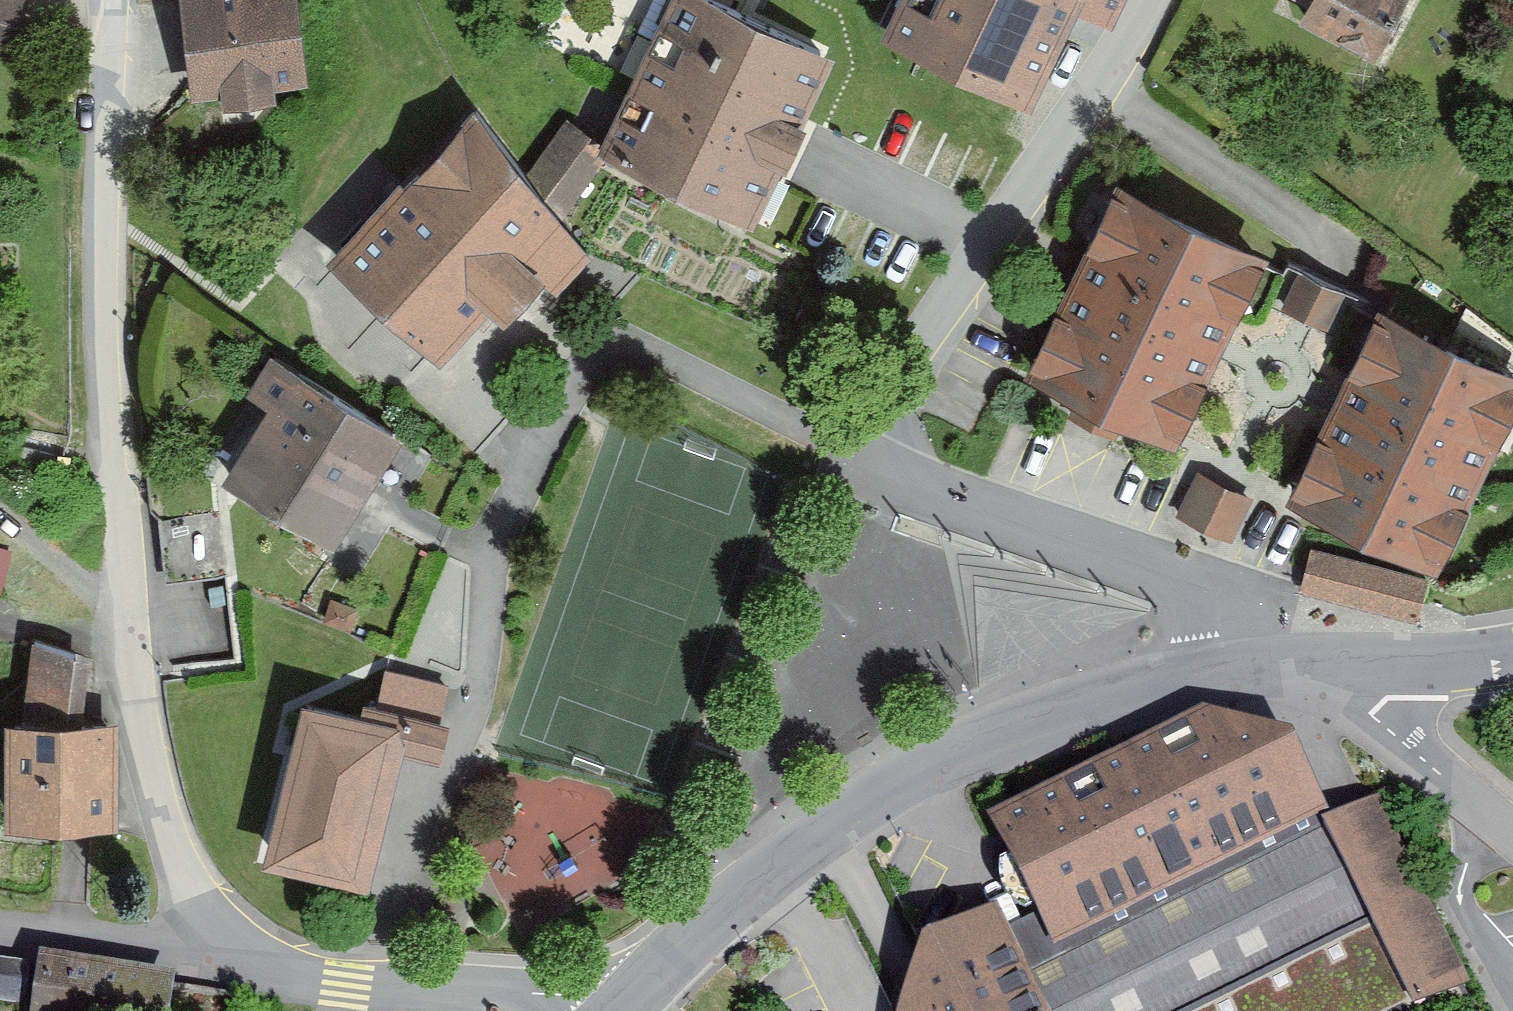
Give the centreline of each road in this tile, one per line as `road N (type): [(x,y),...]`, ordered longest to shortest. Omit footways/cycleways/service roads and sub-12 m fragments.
road 1 (residential): [(102,0),(117,567),(141,744),(217,956)]
road 2 (residential): [(470,743),(490,564),(610,331),(842,446)]
road 3 (tertiary): [(1266,672),(1173,679),(1028,722),(841,817),(764,878)]
road 4 (residential): [(842,446),(1085,104),(1144,0)]
road 5 (residential): [(1266,672),(1156,576),(842,446)]
road 6 (residential): [(842,446),(764,878)]
road 7 (residential): [(217,956),(345,983),(629,1000)]
road 8 (residential): [(1512,832),(1315,668)]
road 9 (residential): [(0,928),(217,956)]
road 10 (tertiary): [(1315,668),(1512,652)]
road 11 (tertiary): [(764,878),(629,1000)]

